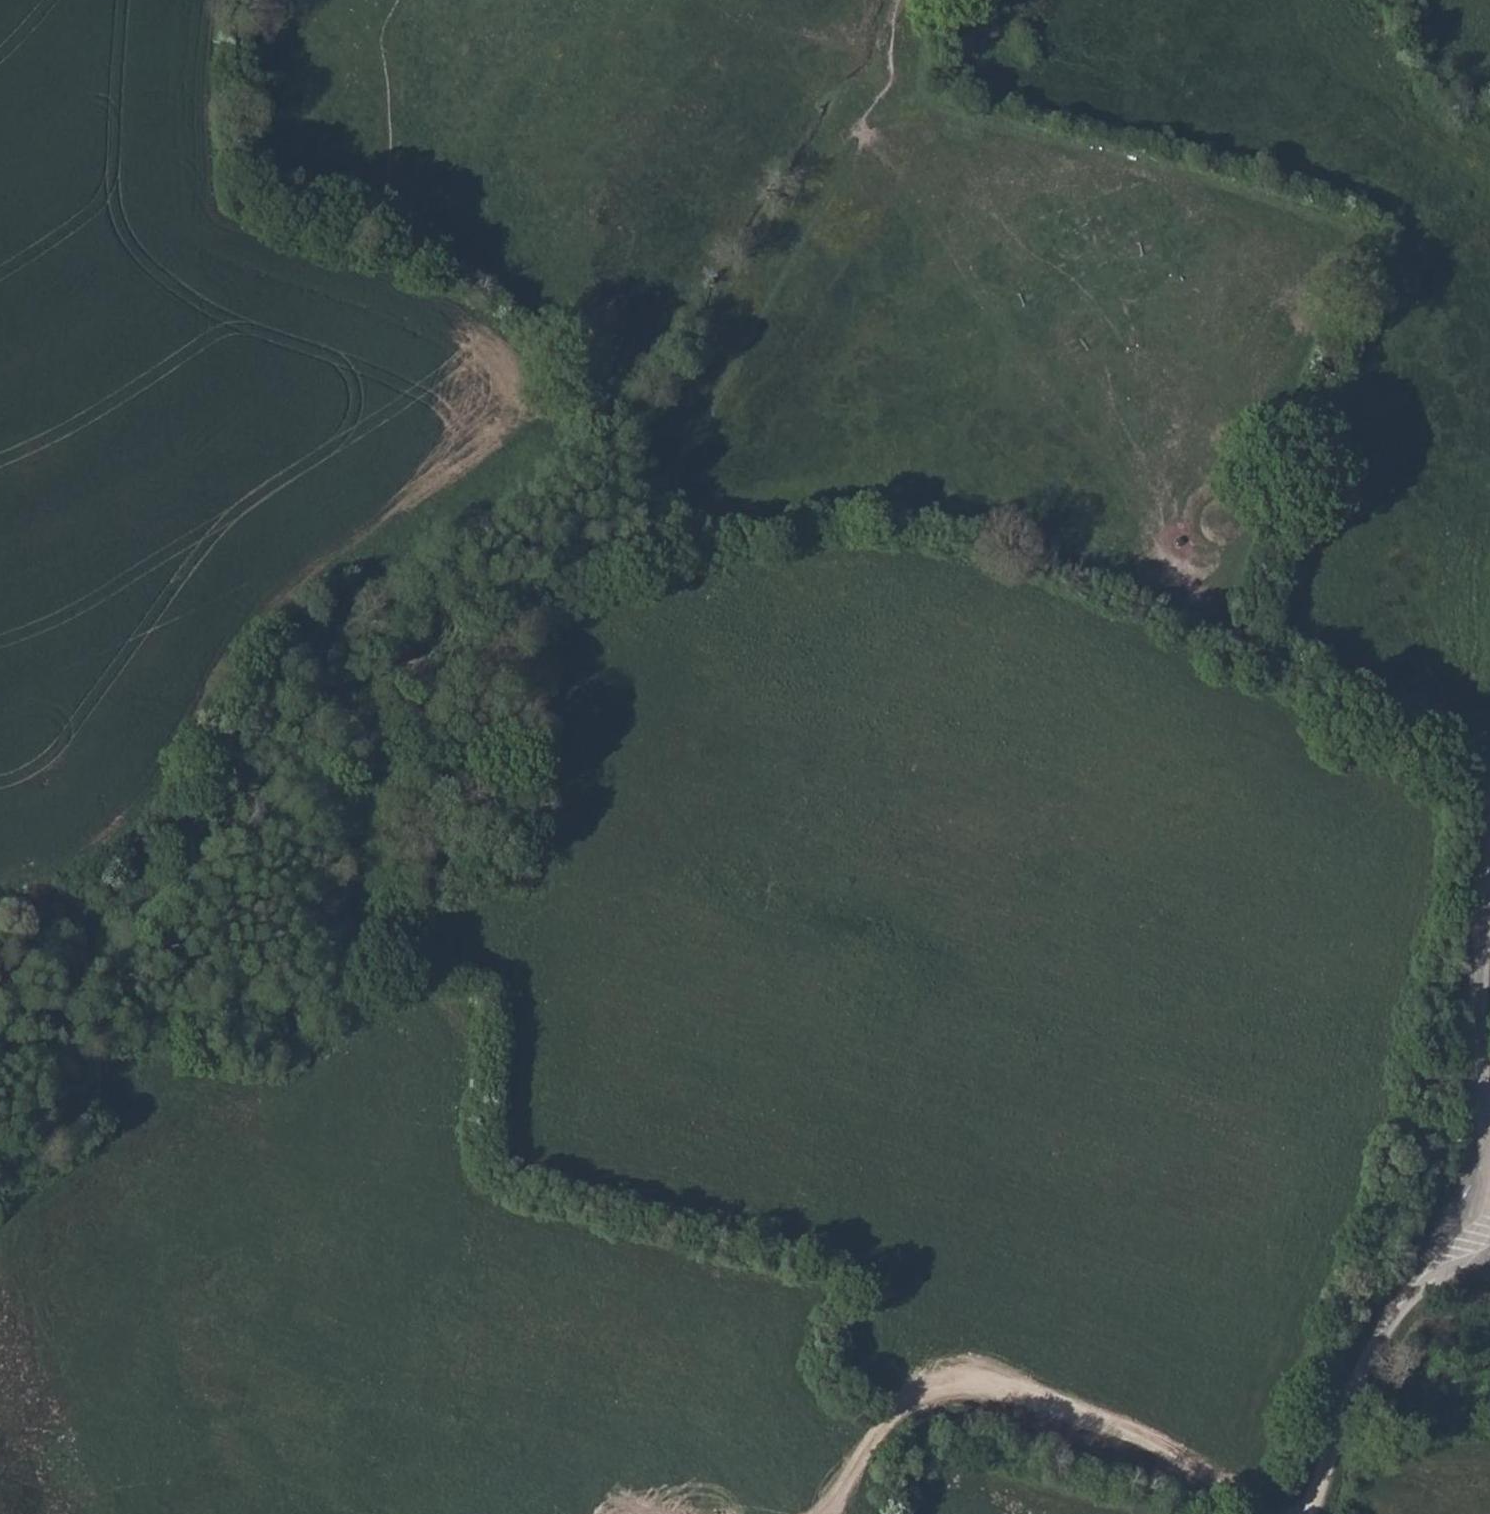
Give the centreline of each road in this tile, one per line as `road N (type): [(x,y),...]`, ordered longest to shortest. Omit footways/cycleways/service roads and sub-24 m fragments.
road 1 (unclassified): [(1318,1513),(1345,1422),(1408,1292)]
road 2 (unclassified): [(1489,904),(1474,1038),(1489,1137)]
road 3 (unclassified): [(1489,1174),(1442,1229),(1408,1292)]

